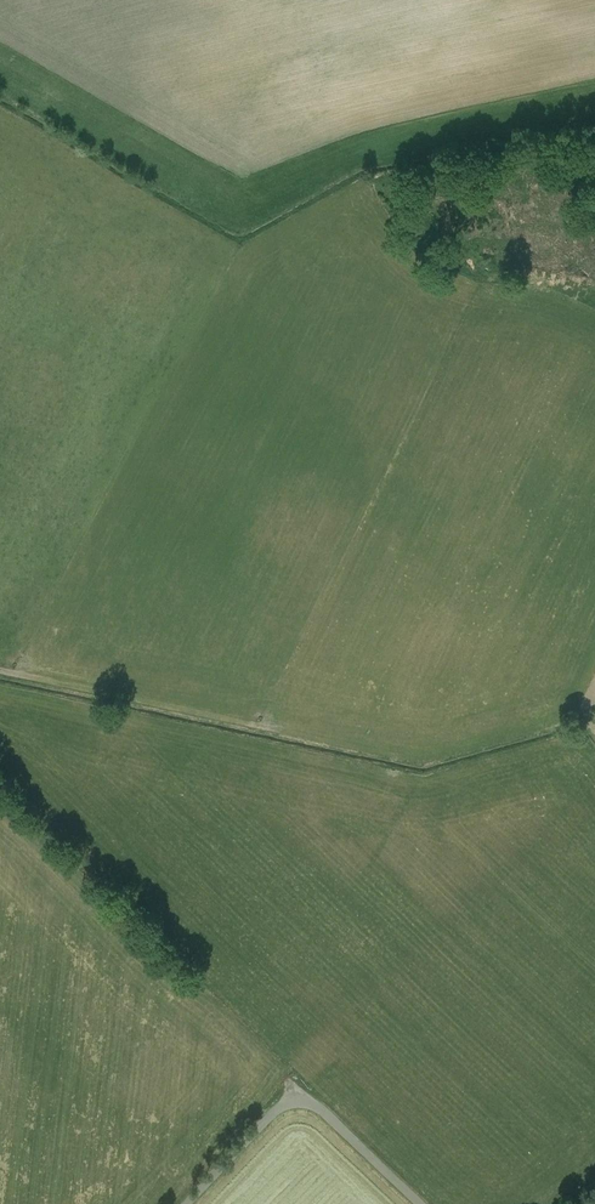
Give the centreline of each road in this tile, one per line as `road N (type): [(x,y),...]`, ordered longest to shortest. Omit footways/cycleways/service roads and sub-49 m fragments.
road 1 (unclassified): [(419,1203),(298,1091),(186,1203)]

